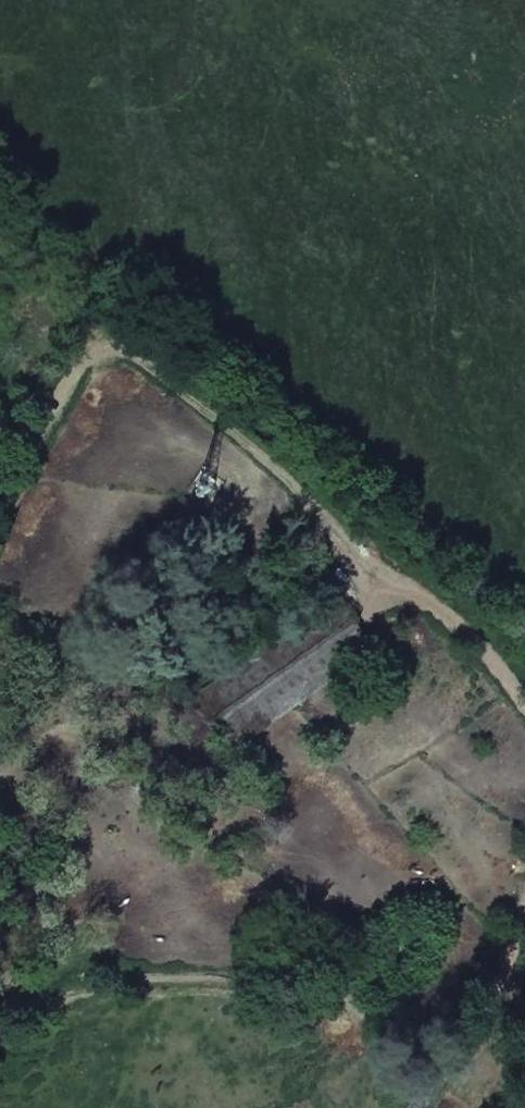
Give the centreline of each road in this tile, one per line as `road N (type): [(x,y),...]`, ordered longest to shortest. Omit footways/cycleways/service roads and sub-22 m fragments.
road 1 (track): [(0,190),(524,616)]

